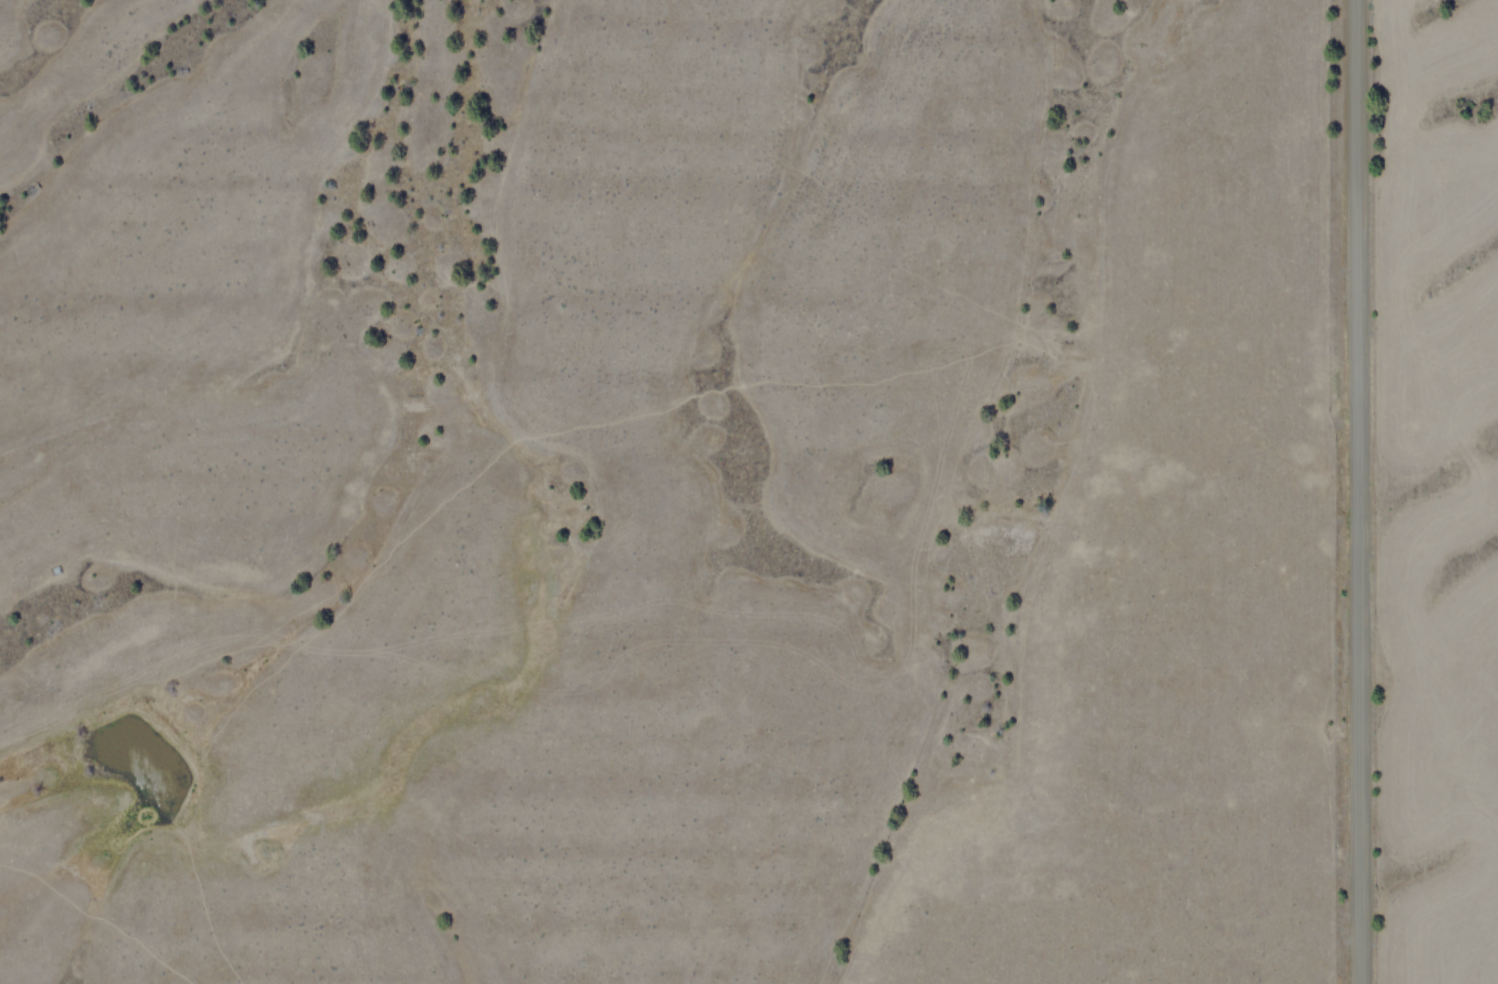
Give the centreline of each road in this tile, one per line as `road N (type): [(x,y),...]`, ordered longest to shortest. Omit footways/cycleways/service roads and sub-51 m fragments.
road 1 (residential): [(1365,983),(1365,0)]

